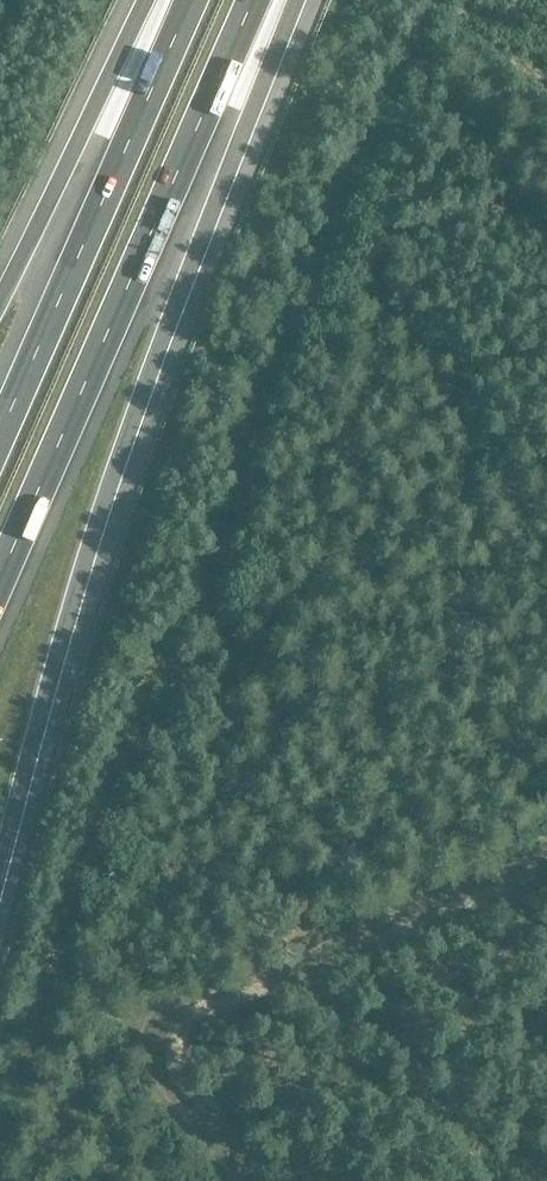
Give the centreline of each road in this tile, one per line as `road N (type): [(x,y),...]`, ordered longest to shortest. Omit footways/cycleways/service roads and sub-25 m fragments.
road 1 (motorway): [(0,865),(128,429),(288,0)]
road 2 (motorway): [(0,578),(253,0)]
road 3 (track): [(546,870),(206,1011),(180,1031),(173,1060),(184,1095),(286,1180)]
road 4 (motorway): [(188,0),(0,421)]
road 5 (motorway): [(156,0),(0,300)]

